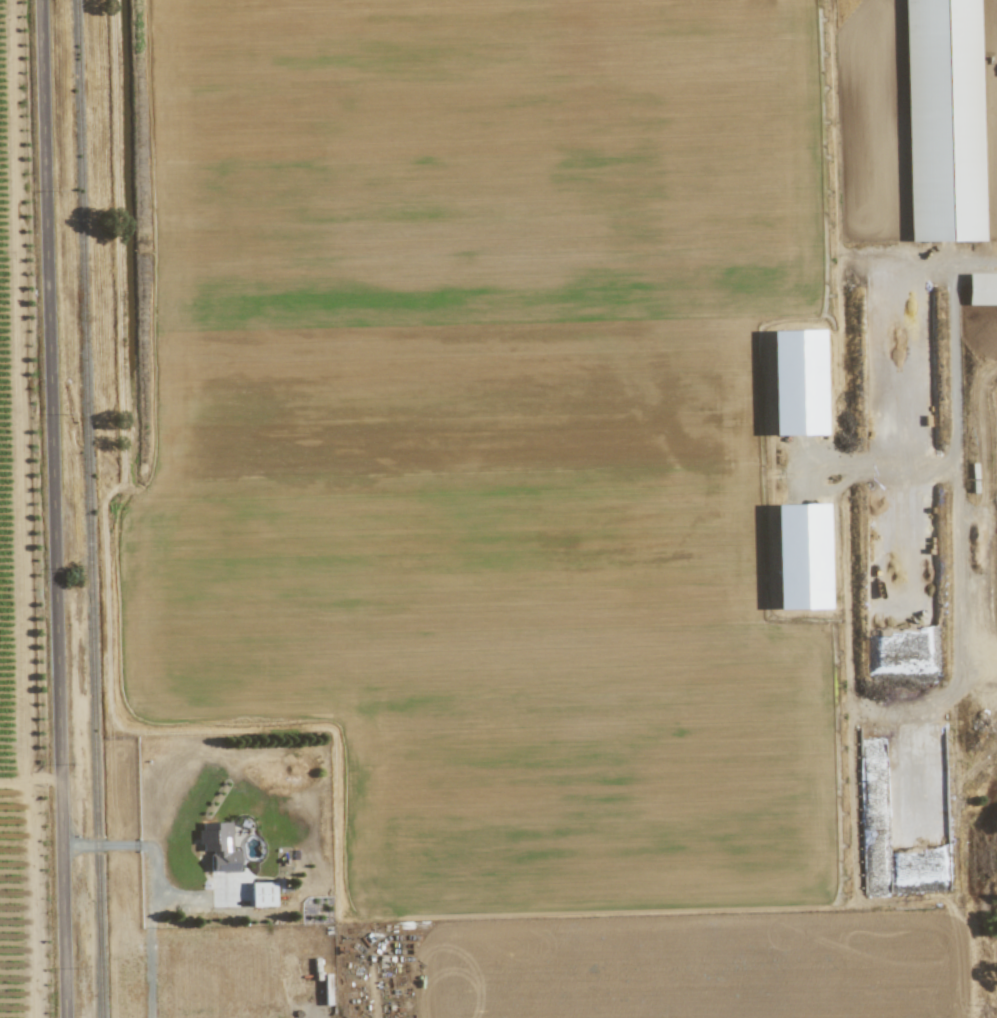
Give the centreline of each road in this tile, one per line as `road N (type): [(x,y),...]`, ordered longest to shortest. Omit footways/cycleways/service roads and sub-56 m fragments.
road 1 (residential): [(67,1017),(43,0)]

